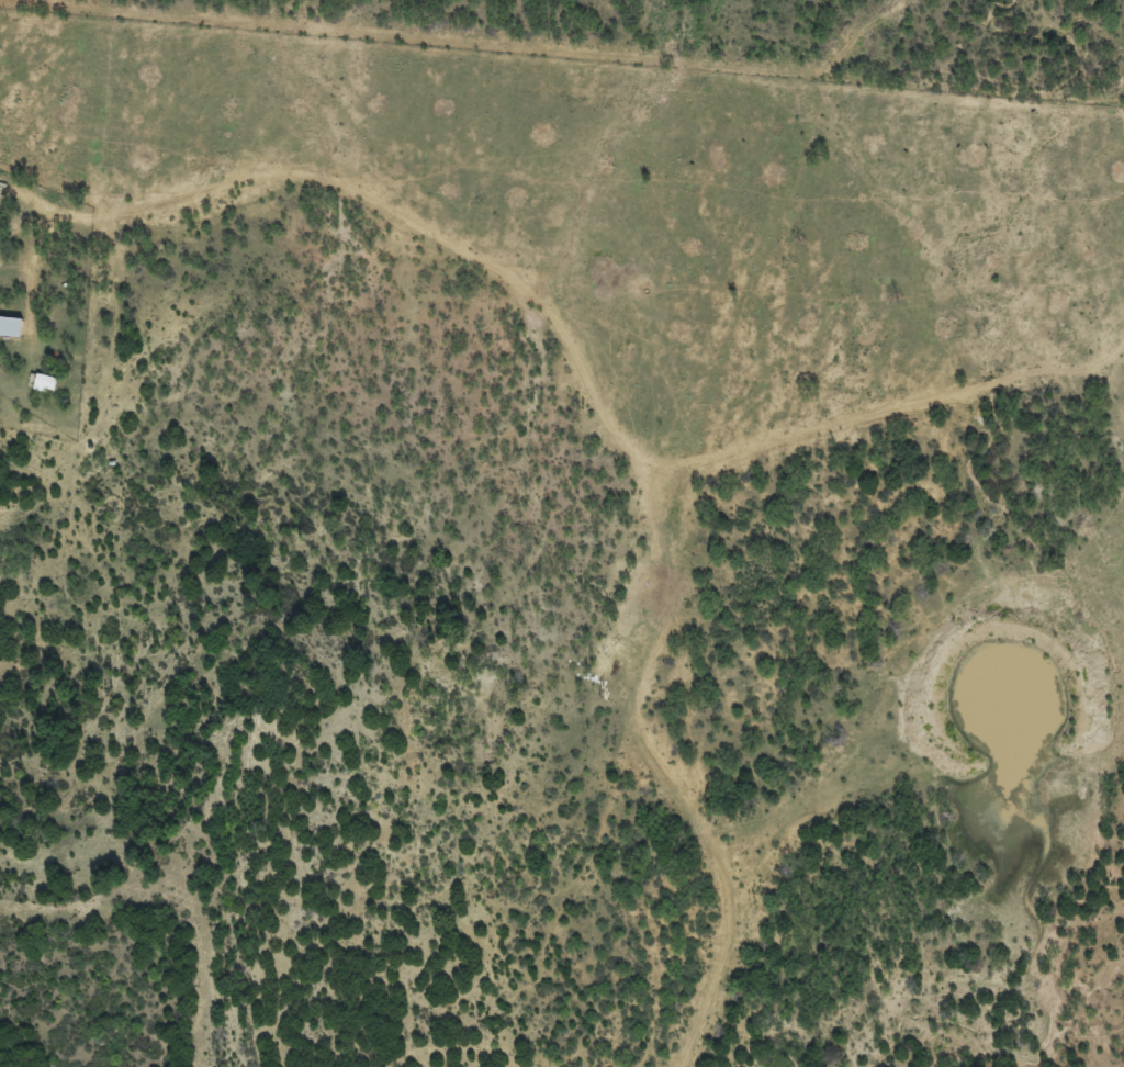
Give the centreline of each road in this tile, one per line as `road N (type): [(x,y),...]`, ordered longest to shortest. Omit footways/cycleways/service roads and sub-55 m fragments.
road 1 (residential): [(0,146),(50,203),(150,242),(338,220),(493,280),(631,363),(664,419),(697,436)]

